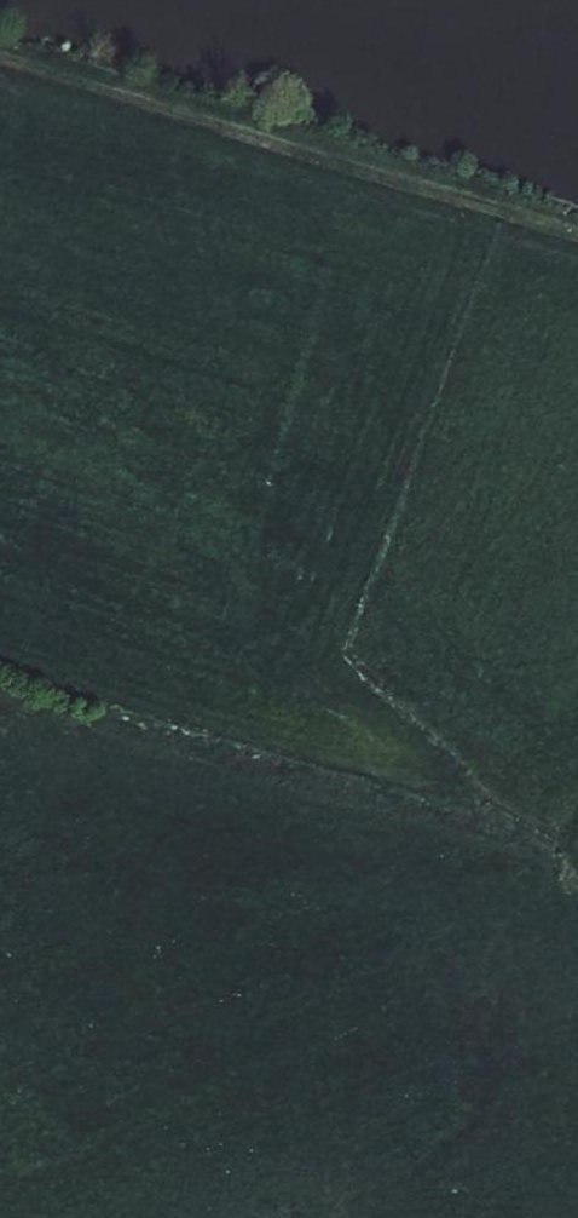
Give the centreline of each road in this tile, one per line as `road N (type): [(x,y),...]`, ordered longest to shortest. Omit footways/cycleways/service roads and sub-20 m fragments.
road 1 (track): [(0,59),(577,235)]

